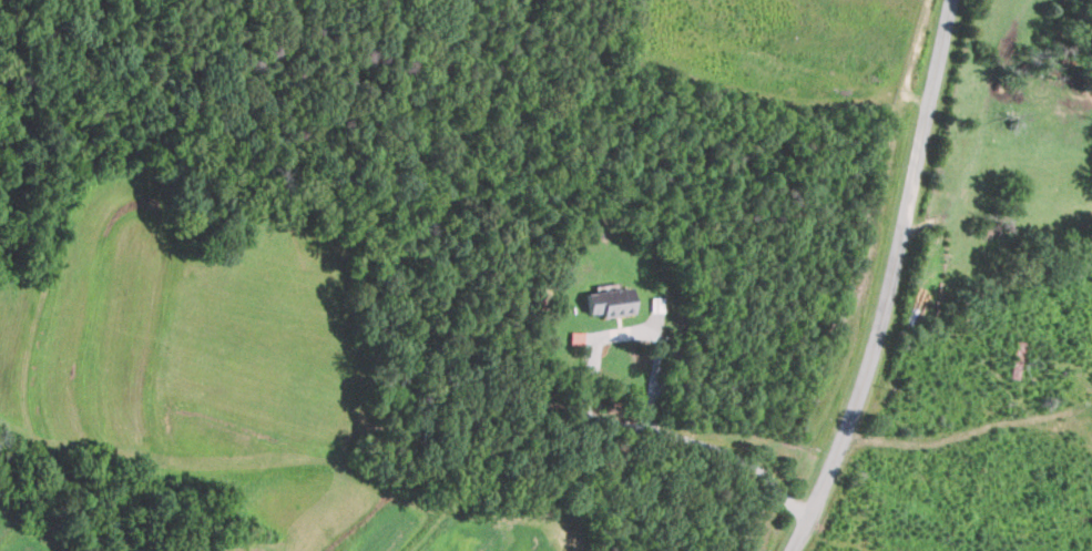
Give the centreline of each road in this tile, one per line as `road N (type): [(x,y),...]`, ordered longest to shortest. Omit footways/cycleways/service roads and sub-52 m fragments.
road 1 (residential): [(804,550),(840,480),(874,379),(957,0)]

